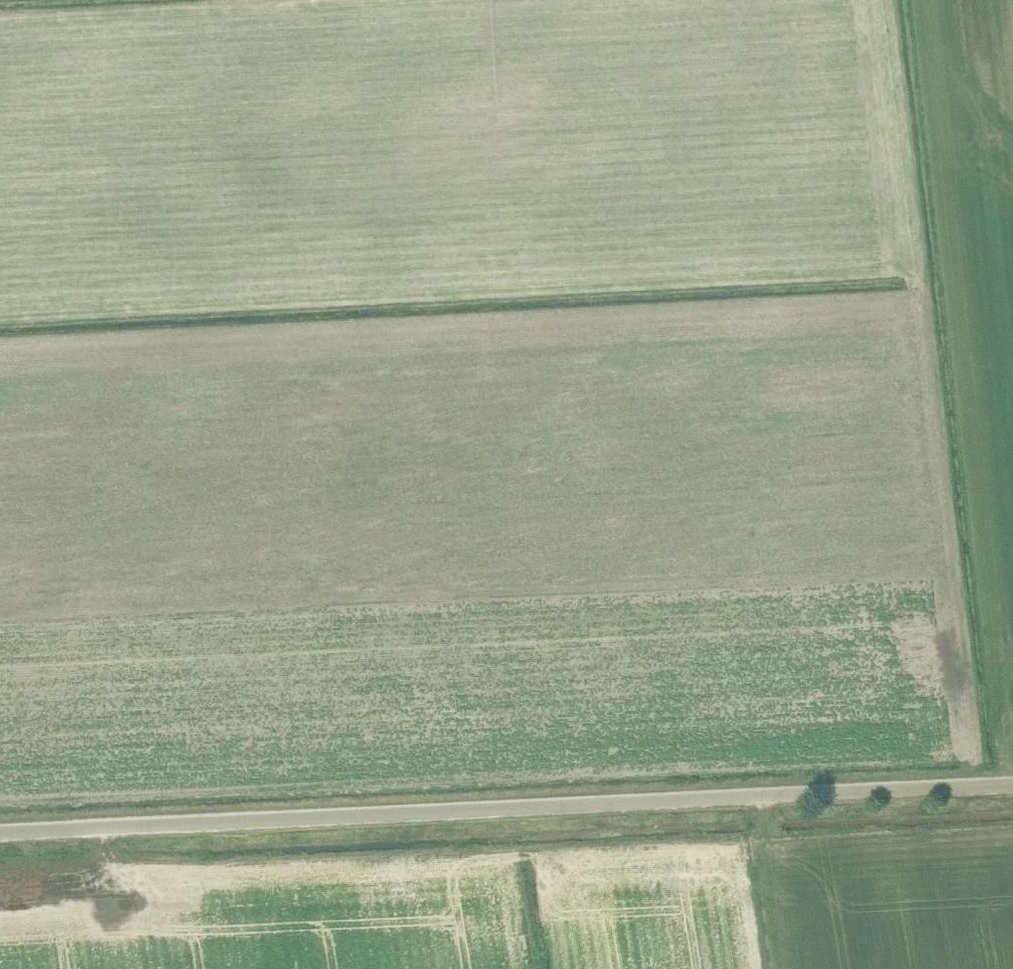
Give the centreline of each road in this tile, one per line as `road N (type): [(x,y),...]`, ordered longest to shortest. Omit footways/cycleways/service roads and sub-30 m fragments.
road 1 (unclassified): [(0,832),(1012,784)]

